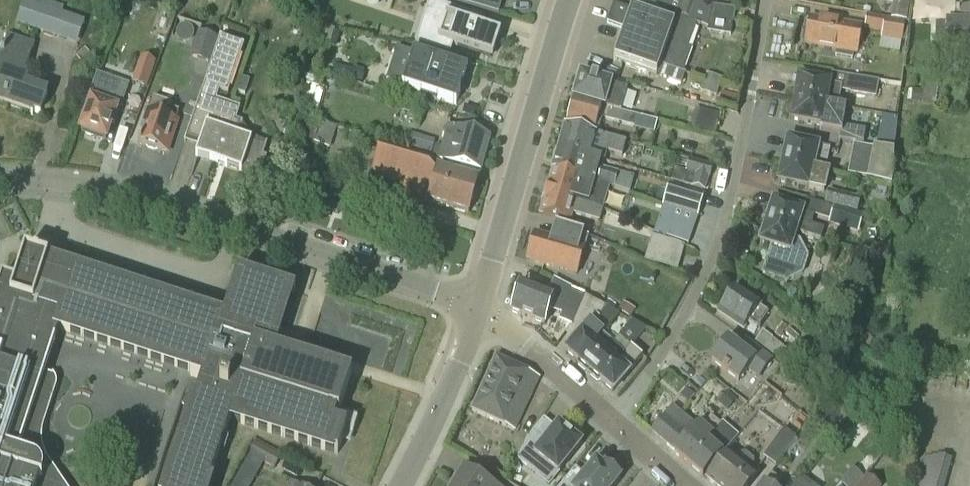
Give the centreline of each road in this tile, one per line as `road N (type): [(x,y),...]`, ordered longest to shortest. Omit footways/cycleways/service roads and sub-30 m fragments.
road 1 (residential): [(479,308),(148,197),(0,178)]
road 2 (residential): [(614,421),(679,326),(720,234),(766,0)]
road 3 (tertiary): [(479,308),(570,0)]
road 4 (tertiary): [(402,485),(479,308)]
road 5 (residential): [(614,421),(529,340),(479,308)]

